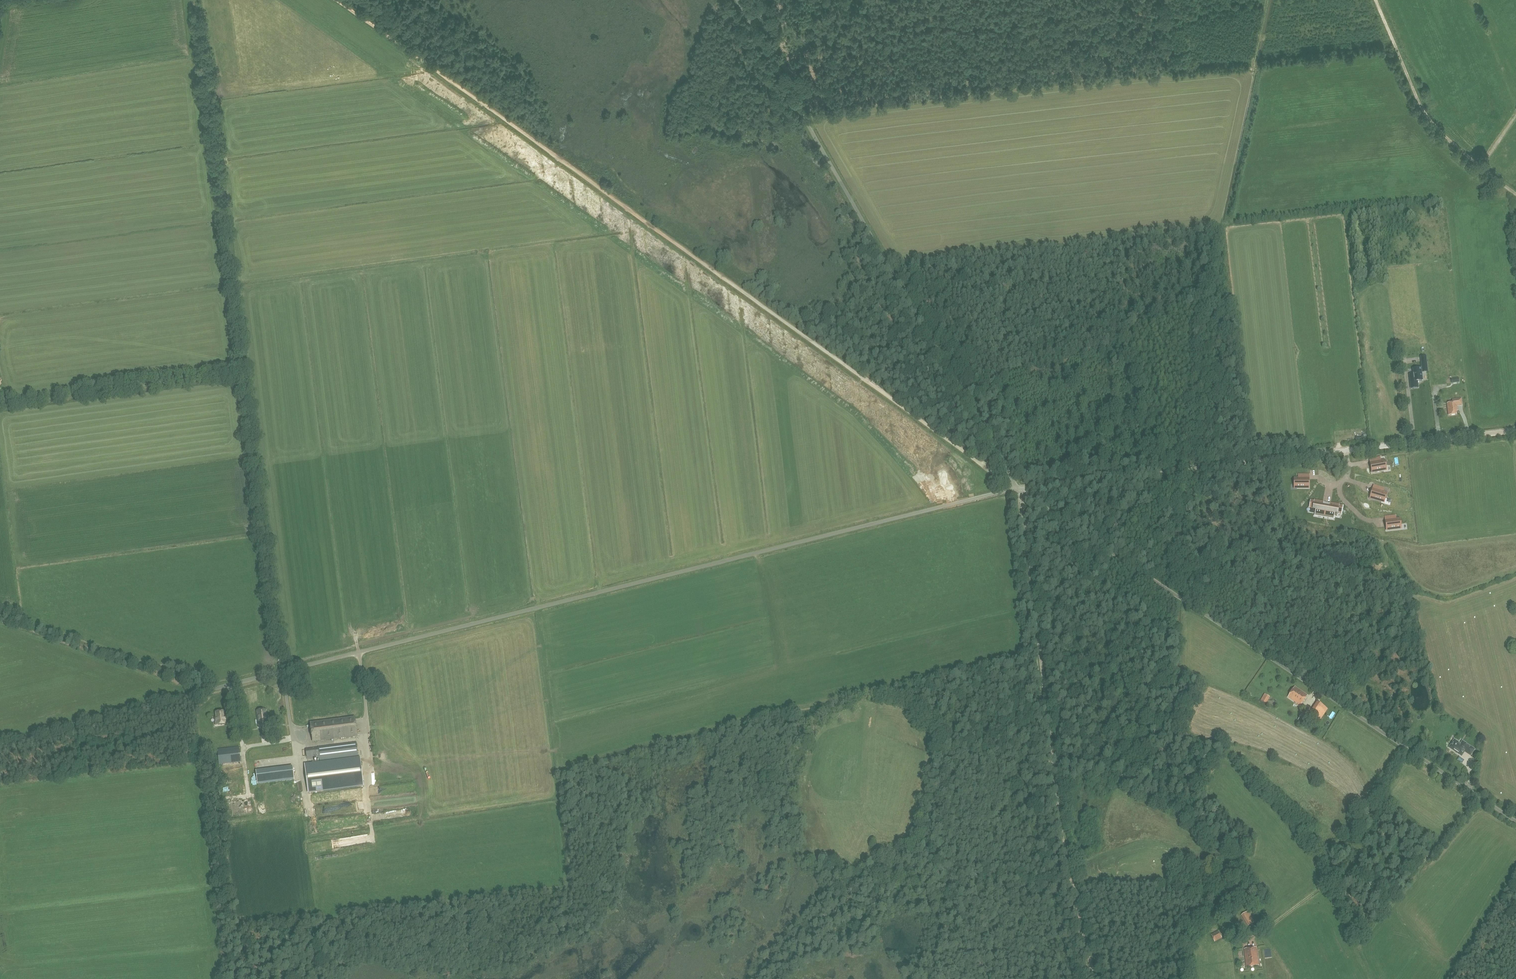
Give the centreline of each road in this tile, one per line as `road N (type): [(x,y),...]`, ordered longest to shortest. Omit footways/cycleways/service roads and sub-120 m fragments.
road 1 (unclassified): [(0,741),(1018,489)]
road 2 (unclassified): [(1515,822),(1018,489)]
road 3 (track): [(340,0),(807,338)]
road 4 (unclassified): [(1018,489),(739,0)]
road 5 (track): [(1018,489),(1061,831),(1093,978)]
road 6 (track): [(1018,489),(1394,446)]
road 7 (track): [(1478,796),(1426,859),(1332,881),(1234,949)]
road 8 (track): [(1378,0),(1434,123),(1515,194)]
road 9 (track): [(807,338),(997,475)]
road 10 (track): [(1072,883),(1144,878),(1236,916),(1255,935)]
road 11 (unclassified): [(1394,446),(1515,431)]

